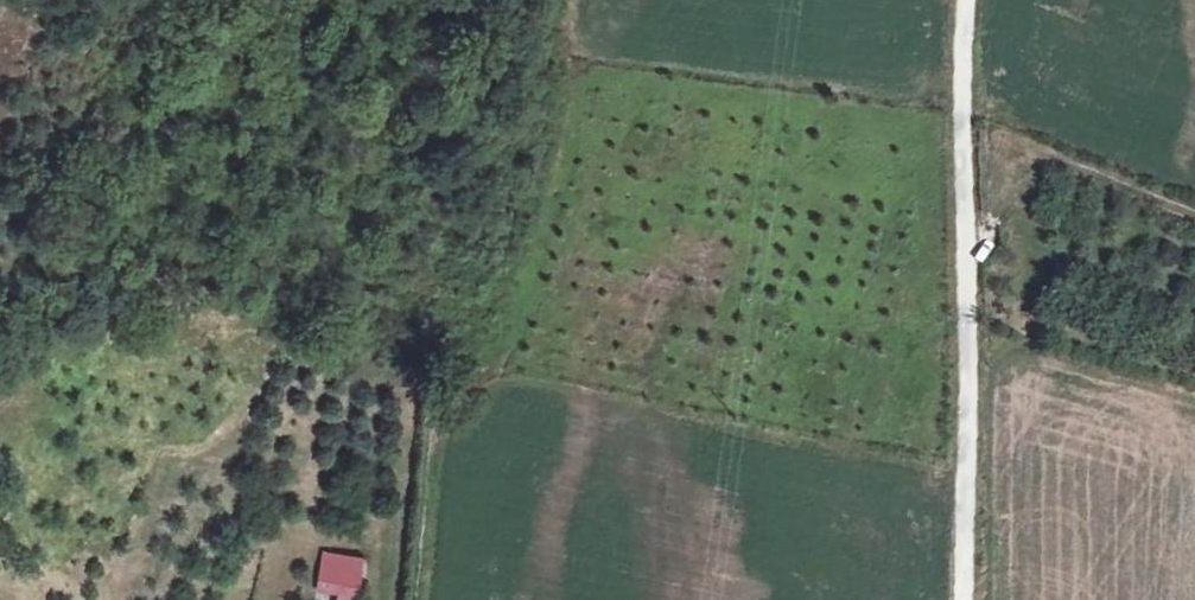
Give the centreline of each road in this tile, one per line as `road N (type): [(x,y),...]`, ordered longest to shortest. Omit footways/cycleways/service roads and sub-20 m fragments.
road 1 (track): [(965,599),(967,0)]

